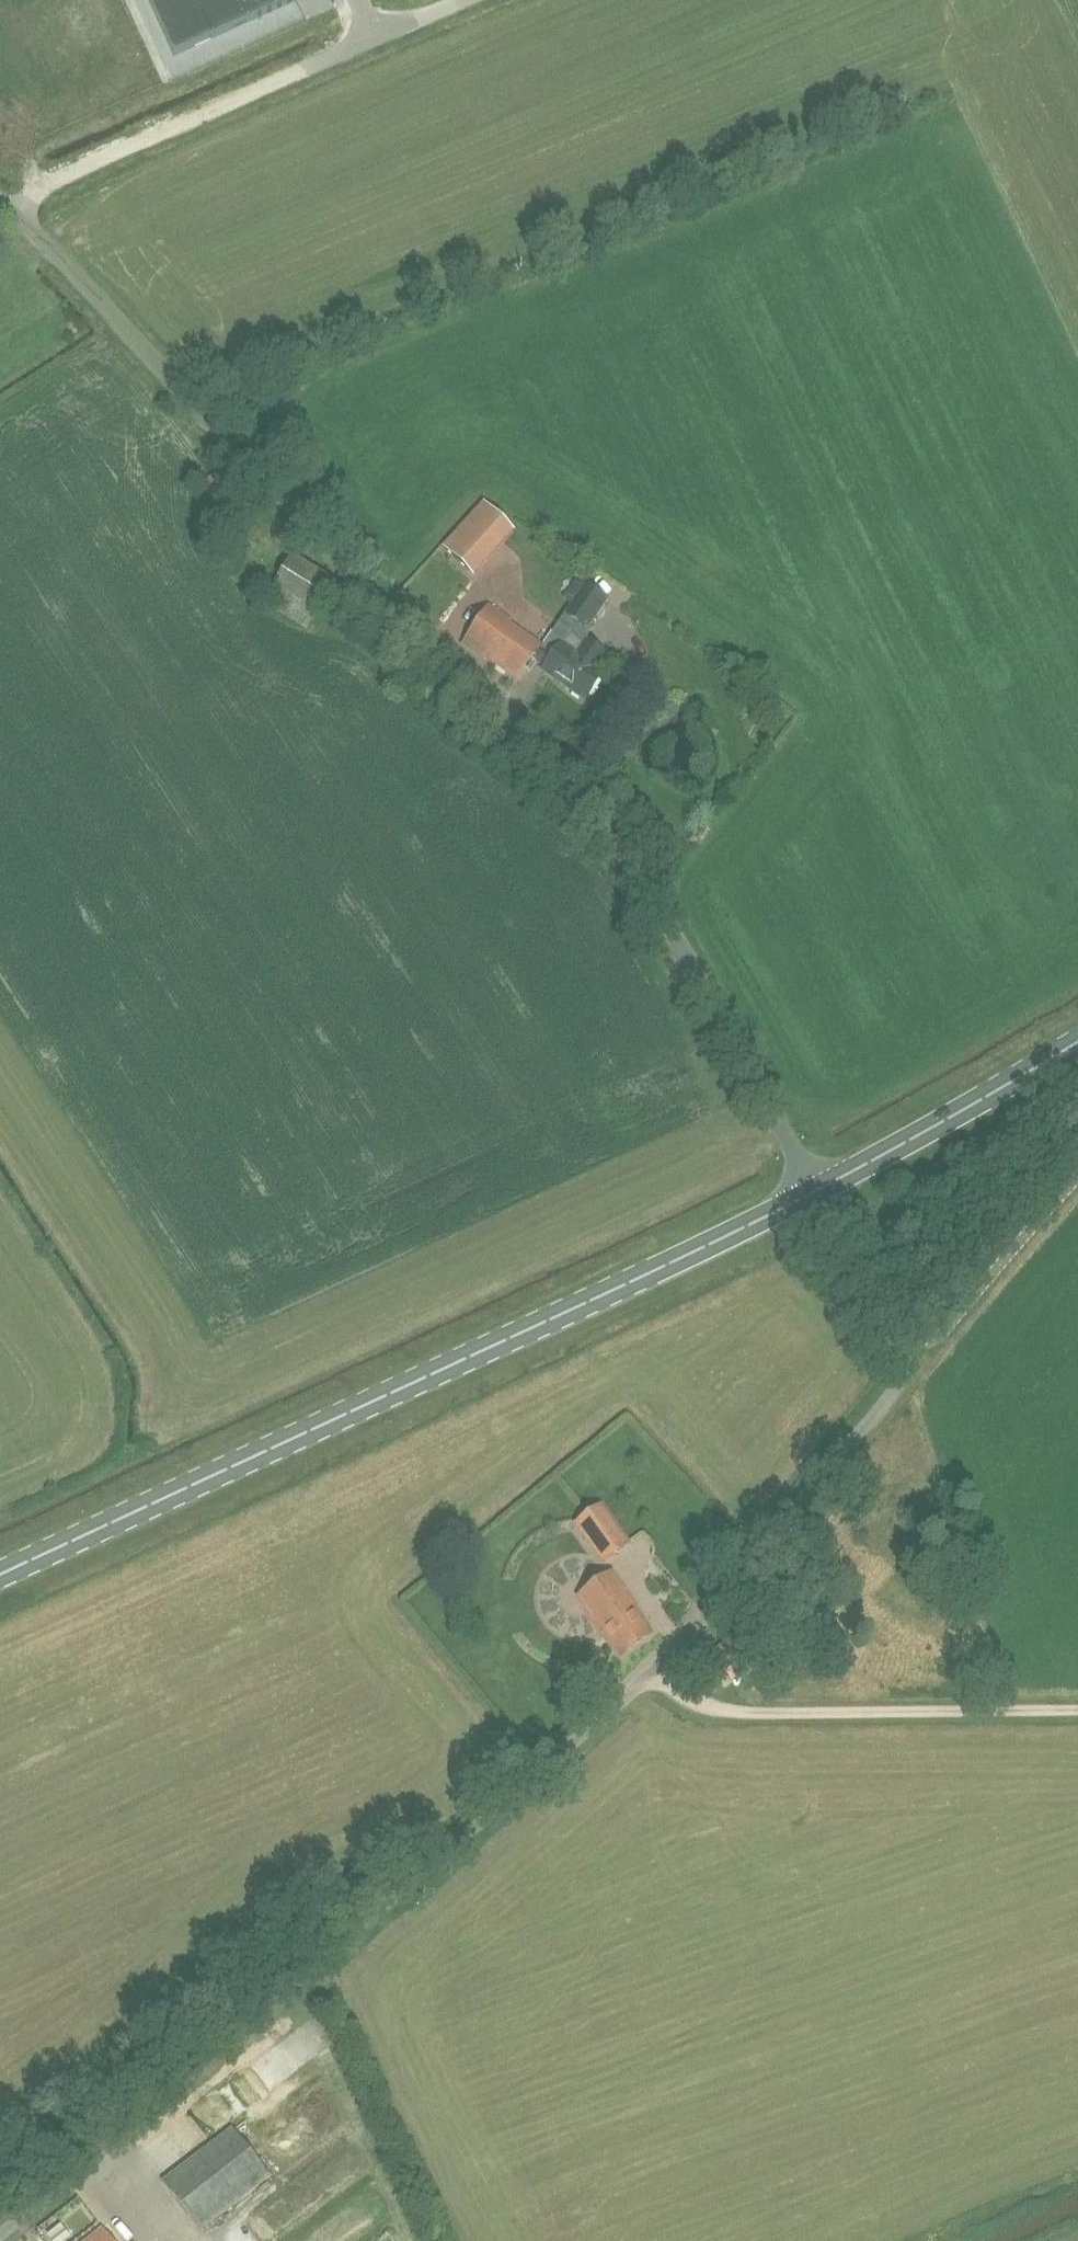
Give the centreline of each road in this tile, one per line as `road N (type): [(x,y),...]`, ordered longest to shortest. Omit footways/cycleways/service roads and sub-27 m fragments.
road 1 (unclassified): [(0,2214),(652,1675),(896,1390),(903,1366),(894,1330),(818,1192)]
road 2 (unclassified): [(818,1192),(566,763),(314,533),(0,200)]
road 3 (secondary): [(0,1573),(818,1192)]
road 4 (secondary): [(818,1192),(1077,1036)]

